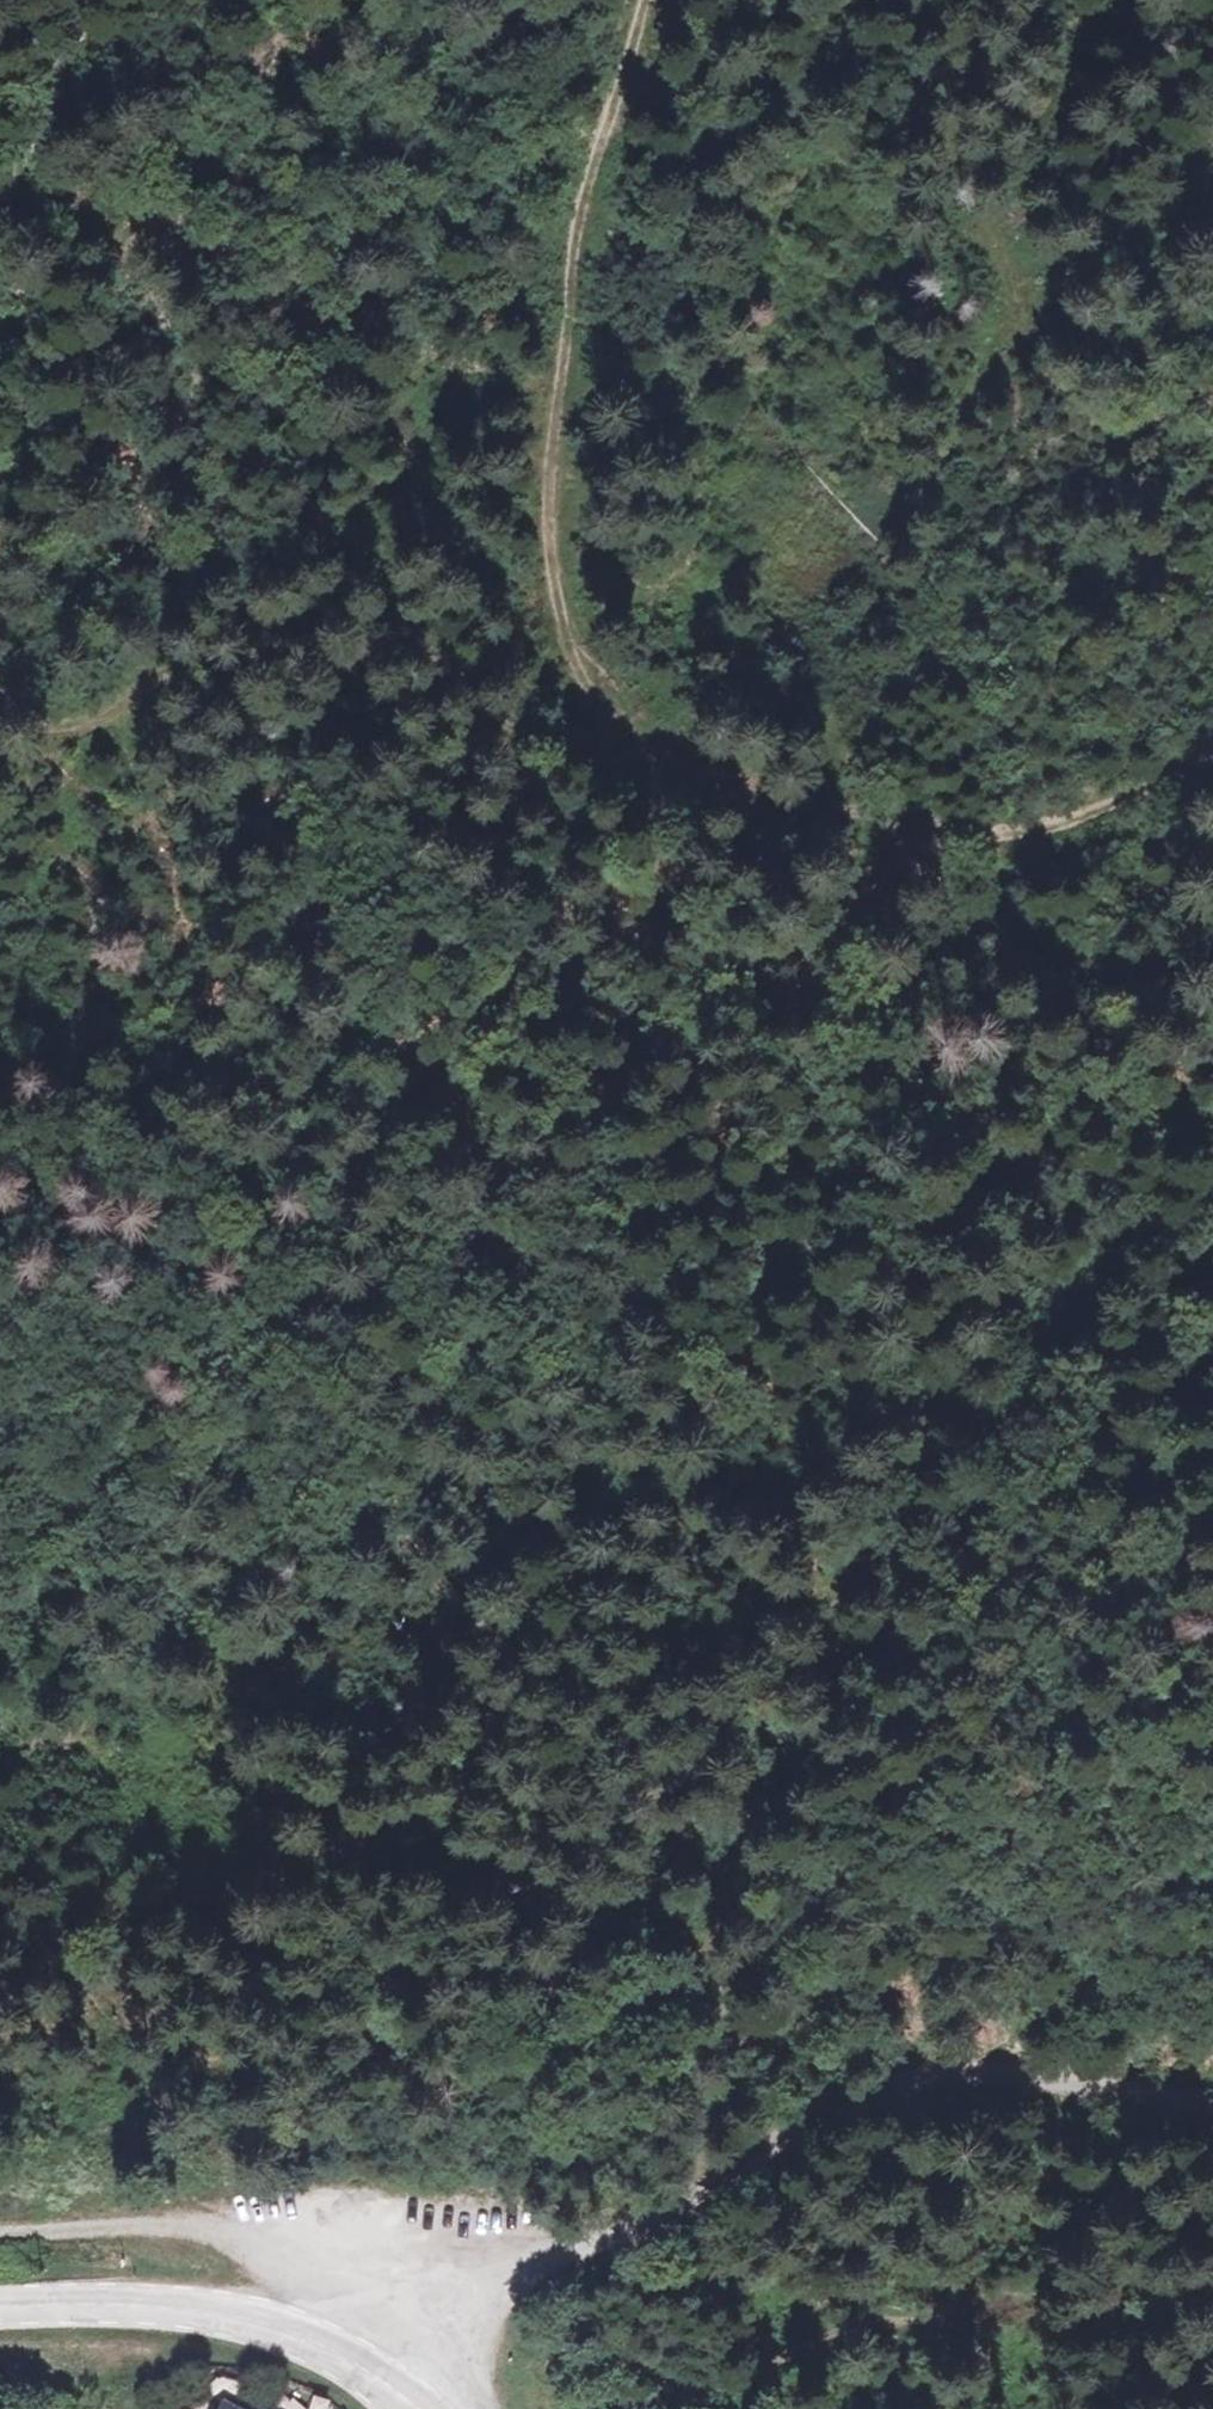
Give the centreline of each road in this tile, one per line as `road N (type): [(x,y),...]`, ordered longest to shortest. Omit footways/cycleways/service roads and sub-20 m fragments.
road 1 (track): [(1212,762),(1133,804),(936,827),(816,806),(628,734),(541,560),(574,220),(648,0)]
road 2 (unclassified): [(1212,2103),(960,2069),(898,2083),(361,2361)]
road 3 (track): [(0,2228),(222,2218),(304,2264),(361,2361)]
road 4 (secondary): [(361,2361),(276,2323),(35,2301),(0,2306)]

